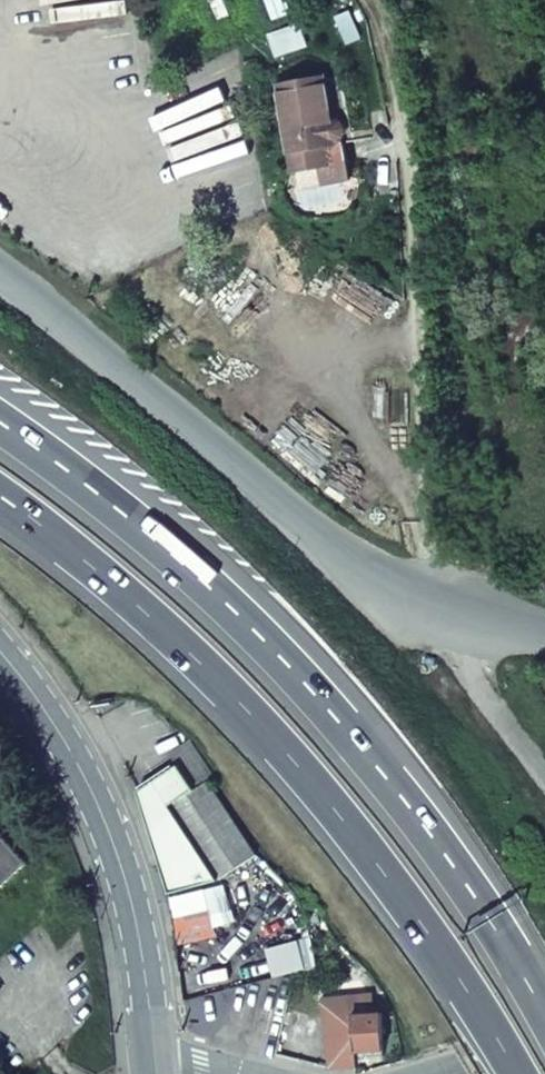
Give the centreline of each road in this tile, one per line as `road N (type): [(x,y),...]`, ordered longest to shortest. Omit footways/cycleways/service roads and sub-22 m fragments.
road 1 (trunk): [(544,1008),(478,900),(321,698),(244,615),(0,420)]
road 2 (trunk): [(0,492),(198,653),(294,761),(472,992),(517,1073)]
road 3 (residential): [(544,635),(446,616),(400,597),(298,521),(60,311),(0,270)]
road 4 (tertiary): [(0,653),(78,750),(137,930),(157,1073)]

